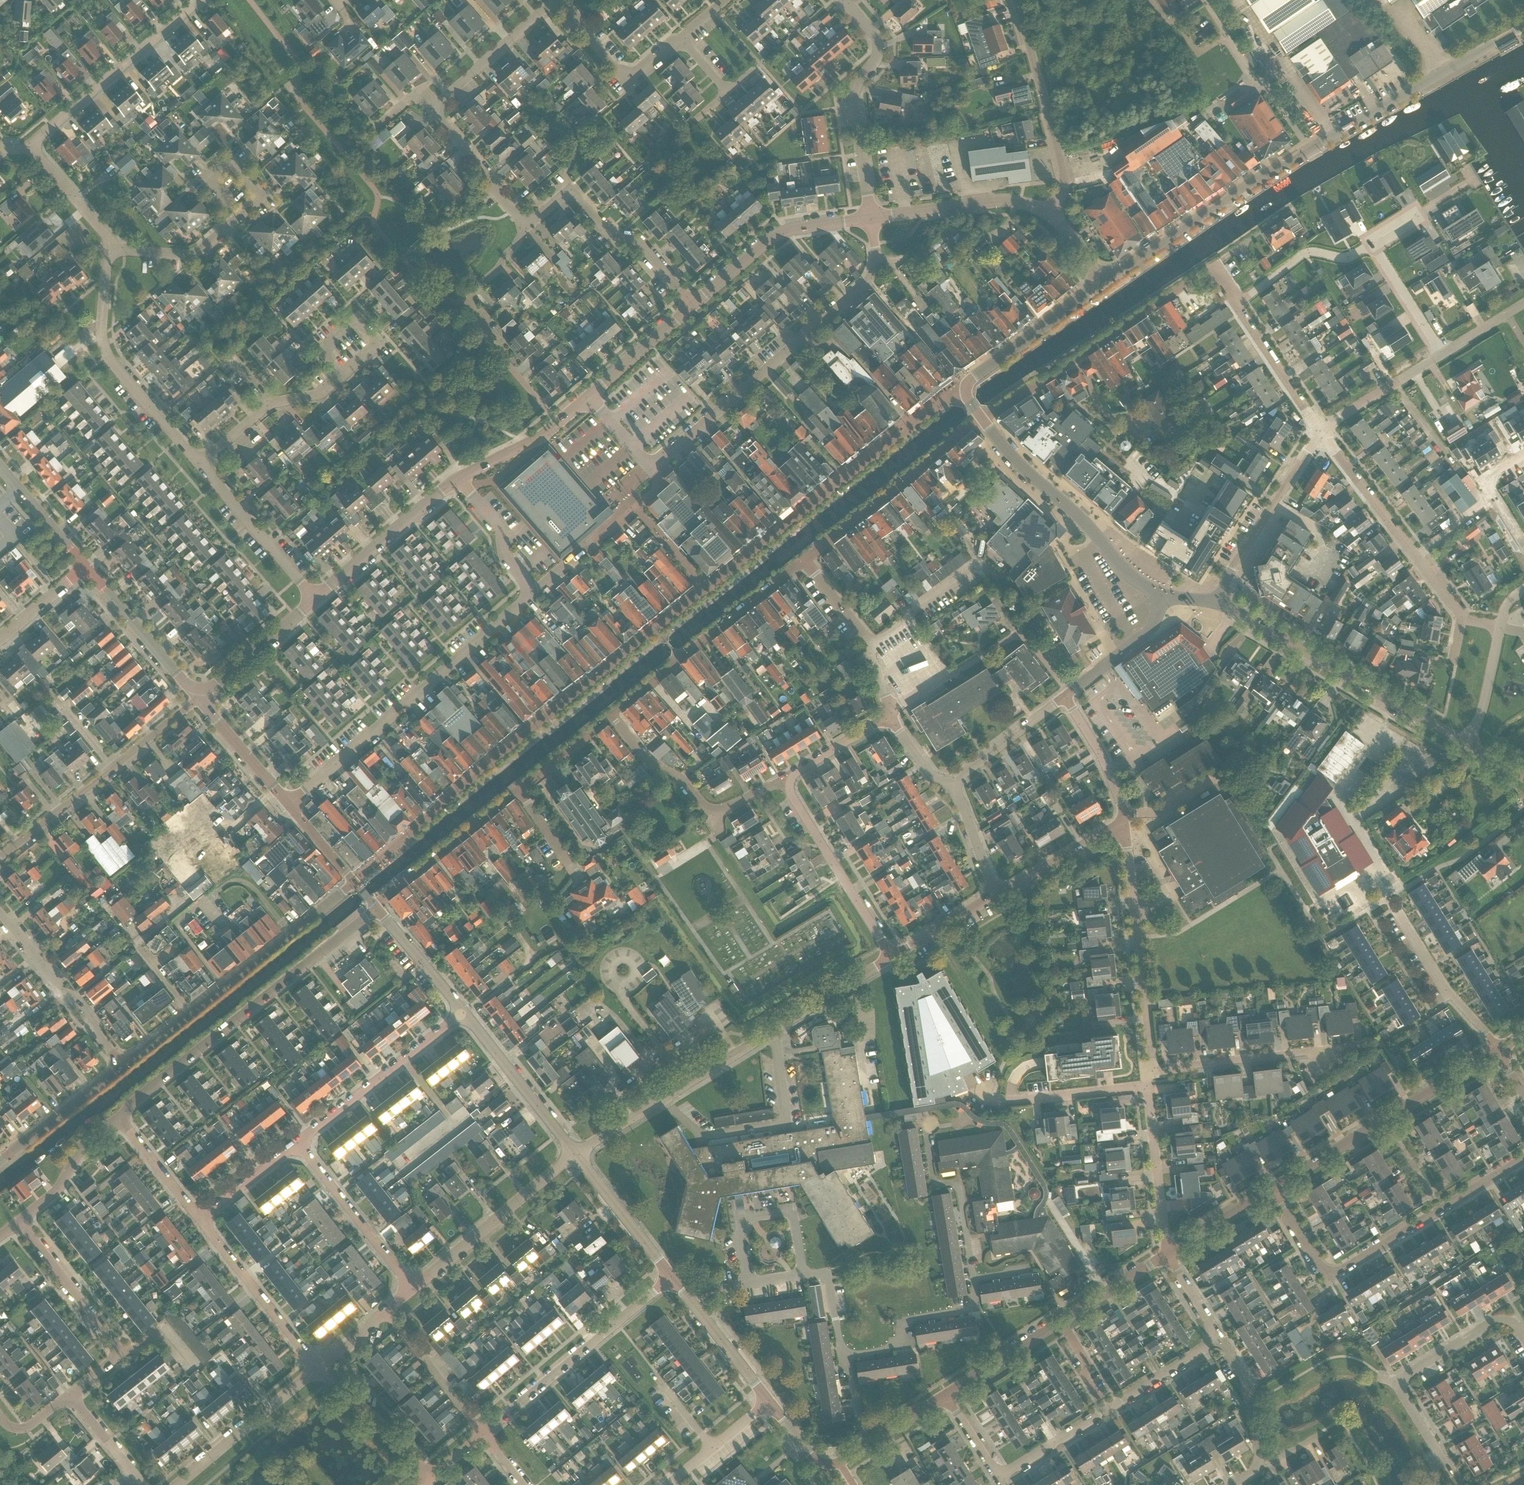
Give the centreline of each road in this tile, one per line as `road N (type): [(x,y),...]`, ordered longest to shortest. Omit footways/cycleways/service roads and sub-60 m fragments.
road 1 (unclassified): [(356,882),(529,731),(964,392)]
road 2 (tertiary): [(1094,275),(1120,272),(1307,148),(1523,26)]
road 3 (residential): [(590,397),(648,468),(866,284),(872,220)]
road 4 (residential): [(971,1276),(973,1292),(961,1311),(900,1324),(886,1349),(845,1354),(837,1348),(822,1273),(687,1297)]
road 5 (unclassified): [(121,1118),(376,906)]
road 6 (residential): [(289,804),(531,591)]
road 7 (tertiary): [(1466,743),(1219,602)]
road 8 (residential): [(983,420),(1215,267)]
road 9 (residential): [(110,250),(199,253),(263,195),(233,161),(211,177),(226,197)]
road 10 (residential): [(999,1477),(1221,1338)]
road 11 (residential): [(0,859),(196,693)]
road 12 (tertiary): [(1162,596),(1123,568),(983,420)]
road 13 (residential): [(201,465),(114,367),(102,337),(110,250)]
road 14 (residential): [(611,713),(806,559)]
road 15 (residential): [(483,1435),(673,1281)]
road 16 (residential): [(1128,817),(1153,1059)]
road 17 (residential): [(1273,1190),(1327,1280),(1441,1211)]
road 18 (residential): [(872,220),(854,94),(877,54),(876,40),(847,0)]
road 19 (residential): [(1463,618),(1323,430)]
road 20 (residential): [(983,420),(806,559)]
road 21 (residential): [(611,713),(655,766),(695,791),(712,811),(789,784)]
road 22 (residential): [(693,304),(571,189),(528,224)]
road 23 (tertiary): [(1050,213),(1064,186),(1062,167),(1021,0)]
road 24 (residential): [(32,146),(194,0)]
road 25 (residential): [(465,1013),(300,1143)]
road 26 (unclassified): [(411,1286),(575,1156)]
road 27 (tertiary): [(693,304),(776,234),(872,220)]
road 28 (residential): [(893,957),(789,784)]
road 29 (residential): [(124,1066),(0,913)]
road 30 (residential): [(1149,1083),(1149,1072),(1318,1050),(1322,1060)]
road 31 (residential): [(1501,1053),(1389,899)]
road 32 (unclassified): [(201,1220),(320,1367)]
road 33 (residential): [(175,1484),(320,1367)]
road 34 (tertiary): [(316,599),(457,479)]
road 35 (residential): [(376,906),(519,790)]
road 36 (tertiary): [(872,220),(1002,199),(1050,213)]
road 37 (residential): [(411,1286),(300,1143)]
road 38 (unclassified): [(575,1156),(465,1013)]
road 39 (tertiary): [(964,392),(966,384),(1086,293),(1094,275)]
road 40 (residential): [(316,599),(201,465)]
road 41 (residential): [(563,0),(628,83),(682,38)]
road 42 (residential): [(929,1124),(937,1185),(956,1183),(971,1276)]
road 43 (residential): [(1169,1256),(1149,1083)]
road 44 (residential): [(528,224),(432,108),(448,95)]
road 45 (residential): [(122,1353),(18,1221)]
road 46 (tertiary): [(196,693),(87,567)]
road 47 (residential): [(987,1092),(997,1101),(1149,1083)]
road 48 (unclassified): [(673,1281),(575,1156)]
road 49 (residential): [(386,1310),(483,1435)]
road 50 (tertiary): [(457,479),(558,426),(590,397)]
road 51 (residential): [(1323,430),(1236,300)]
road 52 (unclassified): [(0,1161),(124,1066)]
road 53 (residential): [(992,886),(1018,886),(1128,817)]
road 54 (residential): [(320,1367),(430,1477)]
road 55 (tertiary): [(196,693),(230,679),(316,599)]
road 56 (residential): [(1236,300),(1305,254),(1342,258),(1372,249)]
road 57 (residential): [(292,931),(243,880),(219,887),(178,923)]
road 58 (residential): [(1396,1383),(1497,1320),(1523,1336)]
road 59 (unclassified): [(18,1221),(121,1118)]
road 60 (residential): [(191,1012),(137,944),(183,908)]
road 61 (unclassified): [(289,804),(196,693)]
road 62 (residential): [(448,95),(556,0)]
road 63 (residential): [(1442,352),(1323,430)]
road 64 (unclassified): [(769,1026),(893,957)]
road 65 (residential): [(663,1100),(702,1138),(787,1124)]
road 66 (residential): [(871,644),(984,561)]
road 67 (unclassified): [(1068,693),(1150,631),(1162,596)]
road 68 (unclassified): [(956,783),(1065,696)]
road 69 (unclassified): [(465,1013),(376,906)]
road 70 (tertiary): [(590,397),(693,304)]
road 71 (unclassified): [(947,1395),(1062,1320)]
road 72 (residential): [(1128,817),(1065,696)]
road 73 (residential): [(1257,1466),(1245,1377),(1221,1338)]
road 74 (unclassified): [(1273,1190),(1388,1120)]
road 75 (residential): [(531,591),(457,479)]
road 76 (residential): [(341,375),(381,342),(361,319),(321,352)]
road 77 (unclassified): [(768,1401),(687,1297)]
road 78 (tertiary): [(87,567),(0,468)]
road 79 (unclassified): [(1388,1120),(1501,1053)]
road 80 (residential): [(110,250),(32,146)]
road 81 (unclassified): [(121,1118),(201,1220)]
road 82 (unclassified): [(191,1012),(292,931)]
road 83 (unclassified): [(663,1100),(769,1026)]
road 84 (unclassified): [(841,1465),(947,1395)]
road 85 (residential): [(300,1143),(201,1220)]
road 86 (unclassified): [(893,957),(988,899),(992,886)]
road 87 (unclassified): [(1062,1320),(1169,1256)]
road 88 (residential): [(1372,249),(1442,352)]
road 89 (unclassified): [(1169,1256),(1273,1190)]
road 90 (residential): [(789,784),(799,771),(891,718)]
road 91 (unclassified): [(1466,743),(1502,627)]
road 92 (residential): [(519,790),(611,713)]

